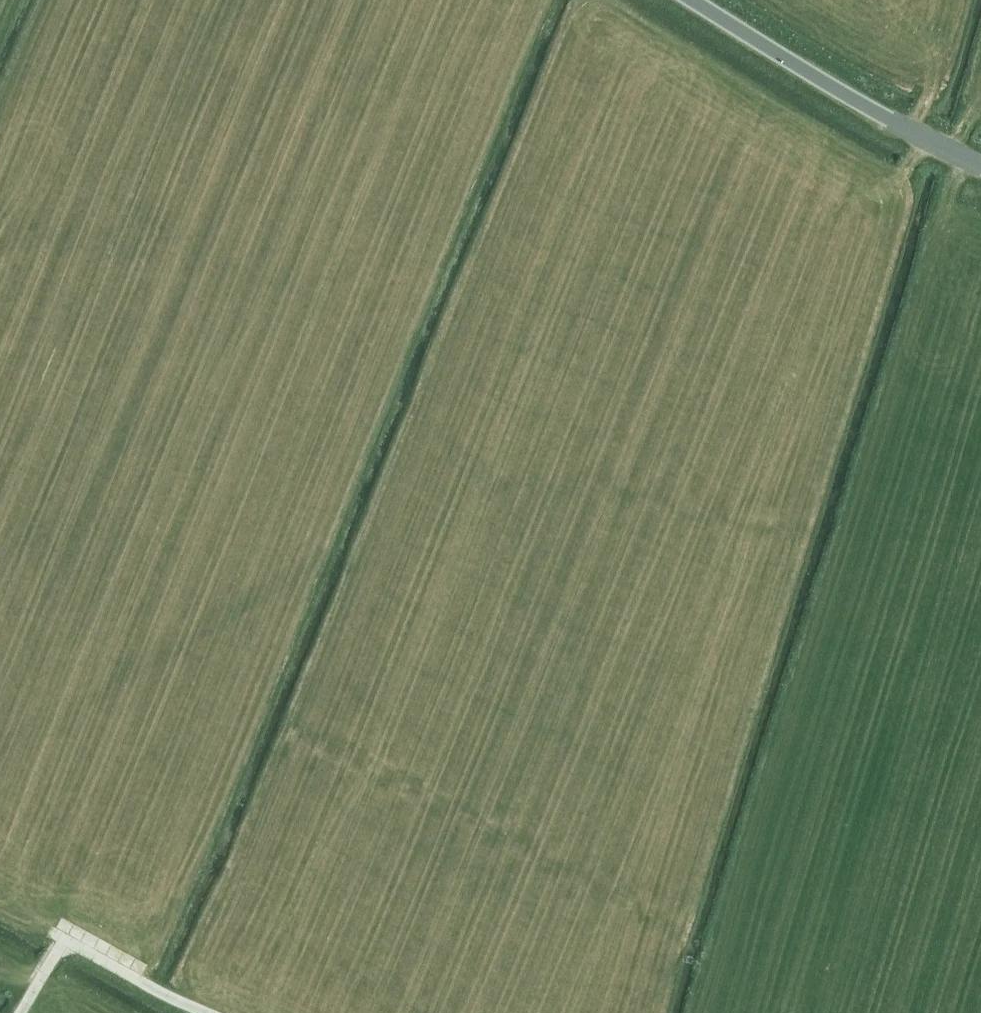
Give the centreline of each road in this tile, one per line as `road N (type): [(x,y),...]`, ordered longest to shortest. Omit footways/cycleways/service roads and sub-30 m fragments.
road 1 (tertiary): [(980,166),(814,79),(689,0)]
road 2 (track): [(207,1012),(76,945),(61,951),(20,1012)]

